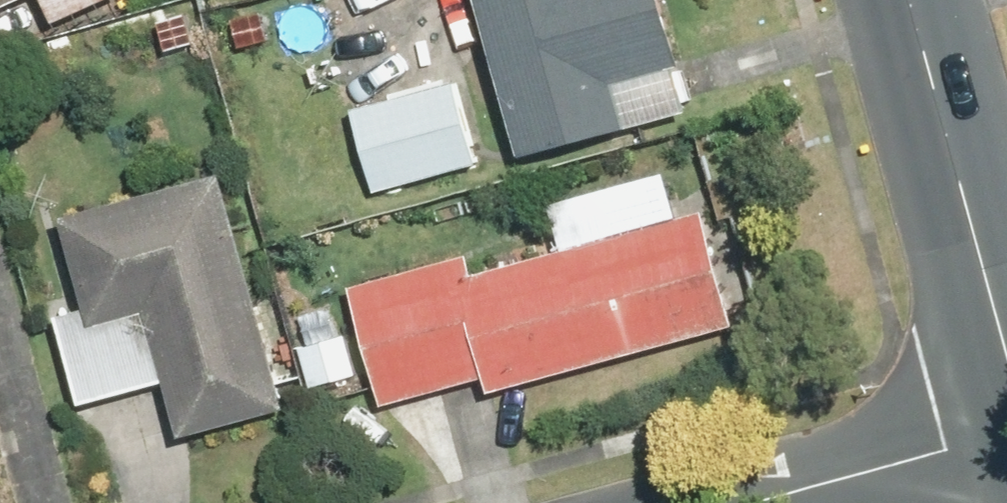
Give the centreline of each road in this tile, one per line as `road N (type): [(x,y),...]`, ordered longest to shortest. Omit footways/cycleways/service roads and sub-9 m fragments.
road 1 (secondary): [(1006,308),(922,0)]
road 2 (residential): [(1006,442),(762,502)]

